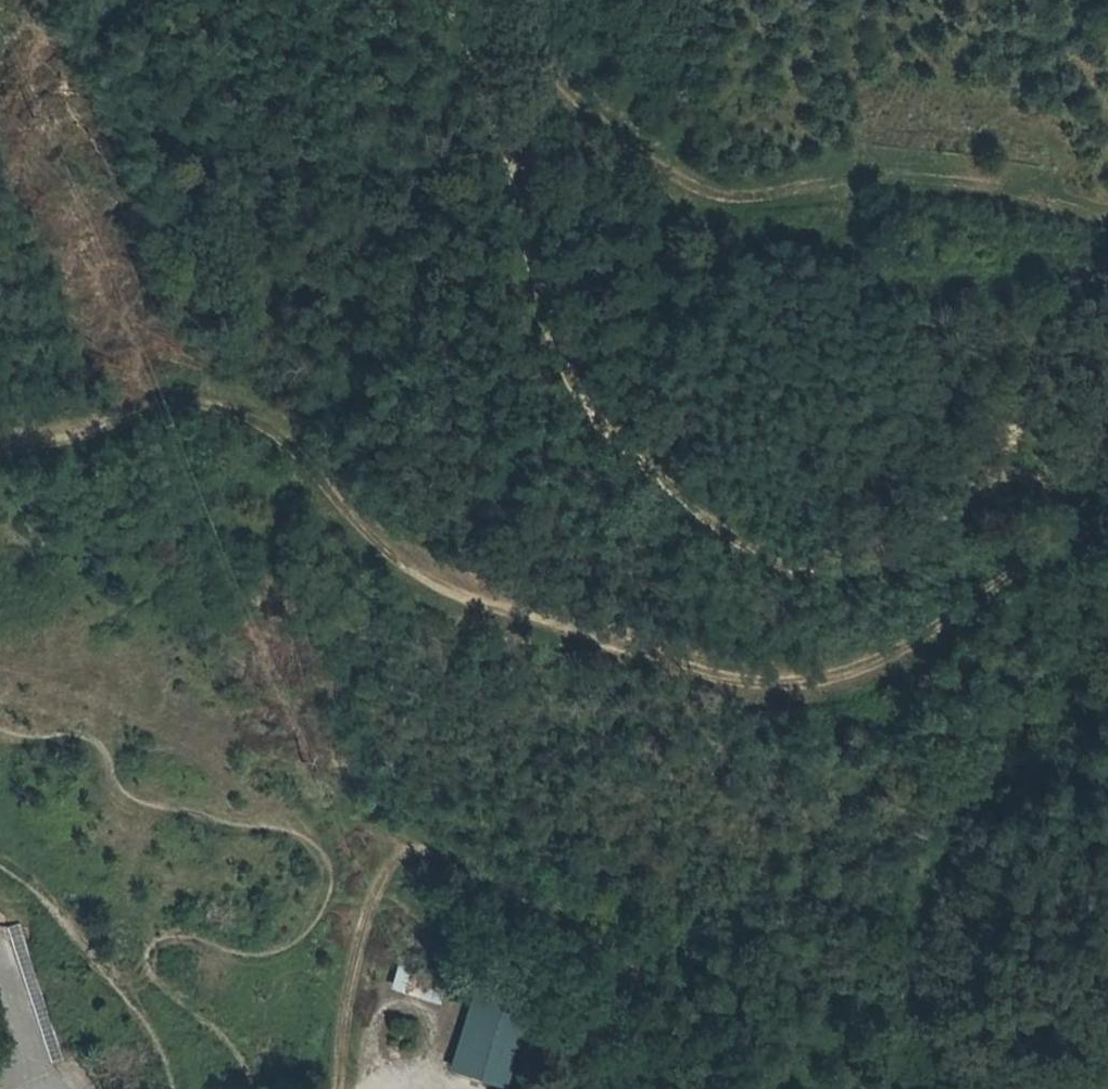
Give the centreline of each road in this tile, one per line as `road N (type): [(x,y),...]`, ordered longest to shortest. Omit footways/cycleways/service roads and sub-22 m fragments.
road 1 (track): [(455,0),(509,161),(545,320),(576,390),(703,520),(771,564),(816,574),(883,556),(997,478),(1021,471),(1050,486),(1062,510),(1051,549),(923,651),(846,684),(775,694),(708,686),(535,619),(457,598),(406,571),(341,509),(281,435),(220,403),(157,406),(0,453)]
road 2 (track): [(493,0),(592,116),(648,160),(711,191),(872,186),(1031,199),(1107,216)]

